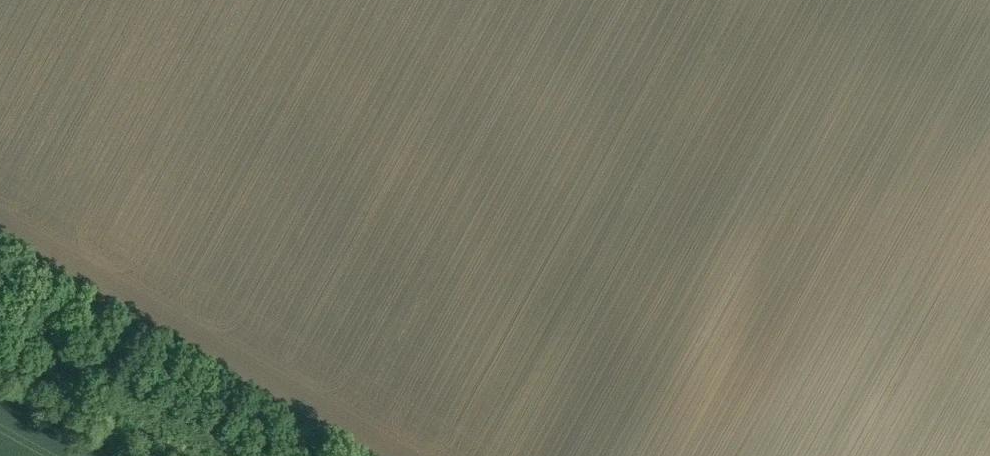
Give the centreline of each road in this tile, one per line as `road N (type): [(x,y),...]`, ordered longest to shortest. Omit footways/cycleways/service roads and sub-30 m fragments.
road 1 (residential): [(0,295),(276,455)]

